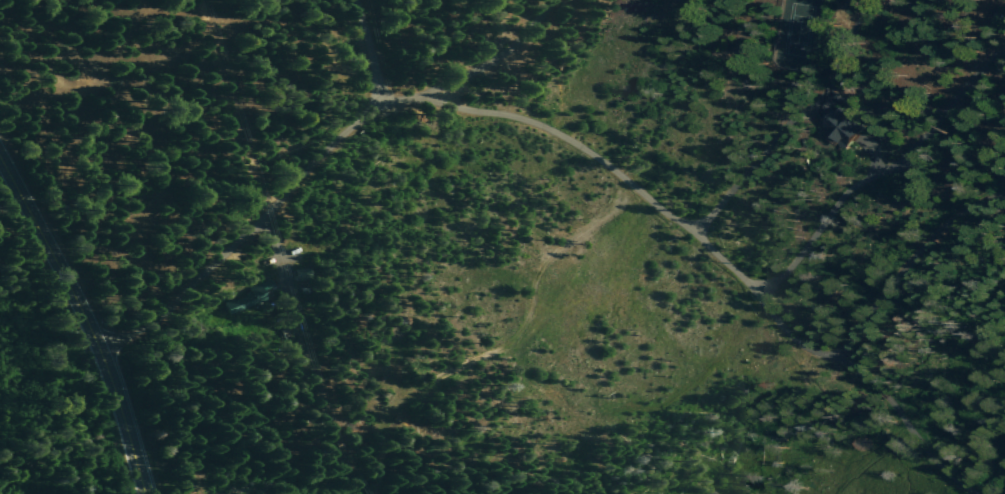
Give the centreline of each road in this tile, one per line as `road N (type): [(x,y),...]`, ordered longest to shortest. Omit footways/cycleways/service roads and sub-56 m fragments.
road 1 (residential): [(838,358),(780,323),(693,231),(582,147),(526,119),(383,102),(354,0)]
road 2 (residential): [(90,333),(160,312),(383,102)]
road 3 (primary): [(146,493),(104,363),(0,160)]
road 4 (residential): [(978,493),(949,476),(873,386),(838,358)]

